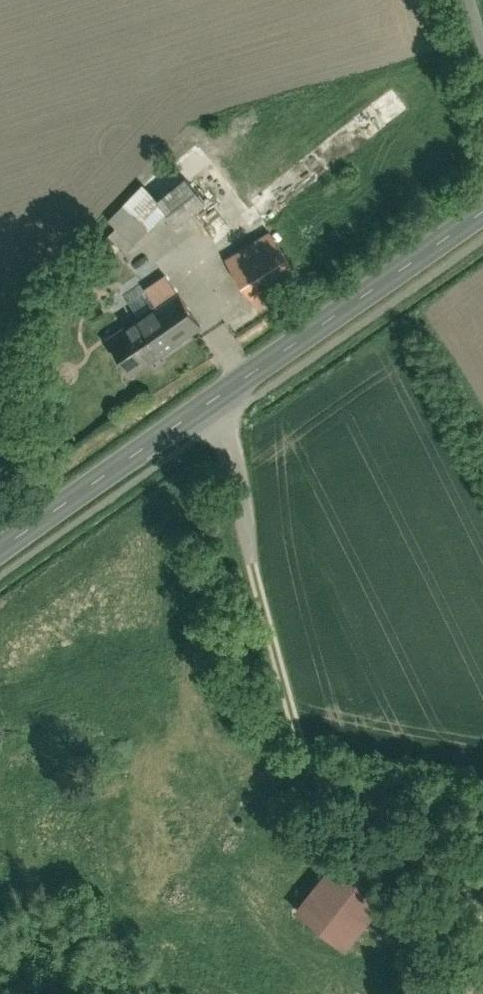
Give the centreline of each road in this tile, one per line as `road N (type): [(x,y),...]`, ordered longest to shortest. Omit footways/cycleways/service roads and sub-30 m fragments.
road 1 (residential): [(482,922),(313,766),(289,717),(217,421),(219,376)]
road 2 (tertiary): [(482,192),(219,376)]
road 3 (tertiary): [(219,376),(0,531)]

